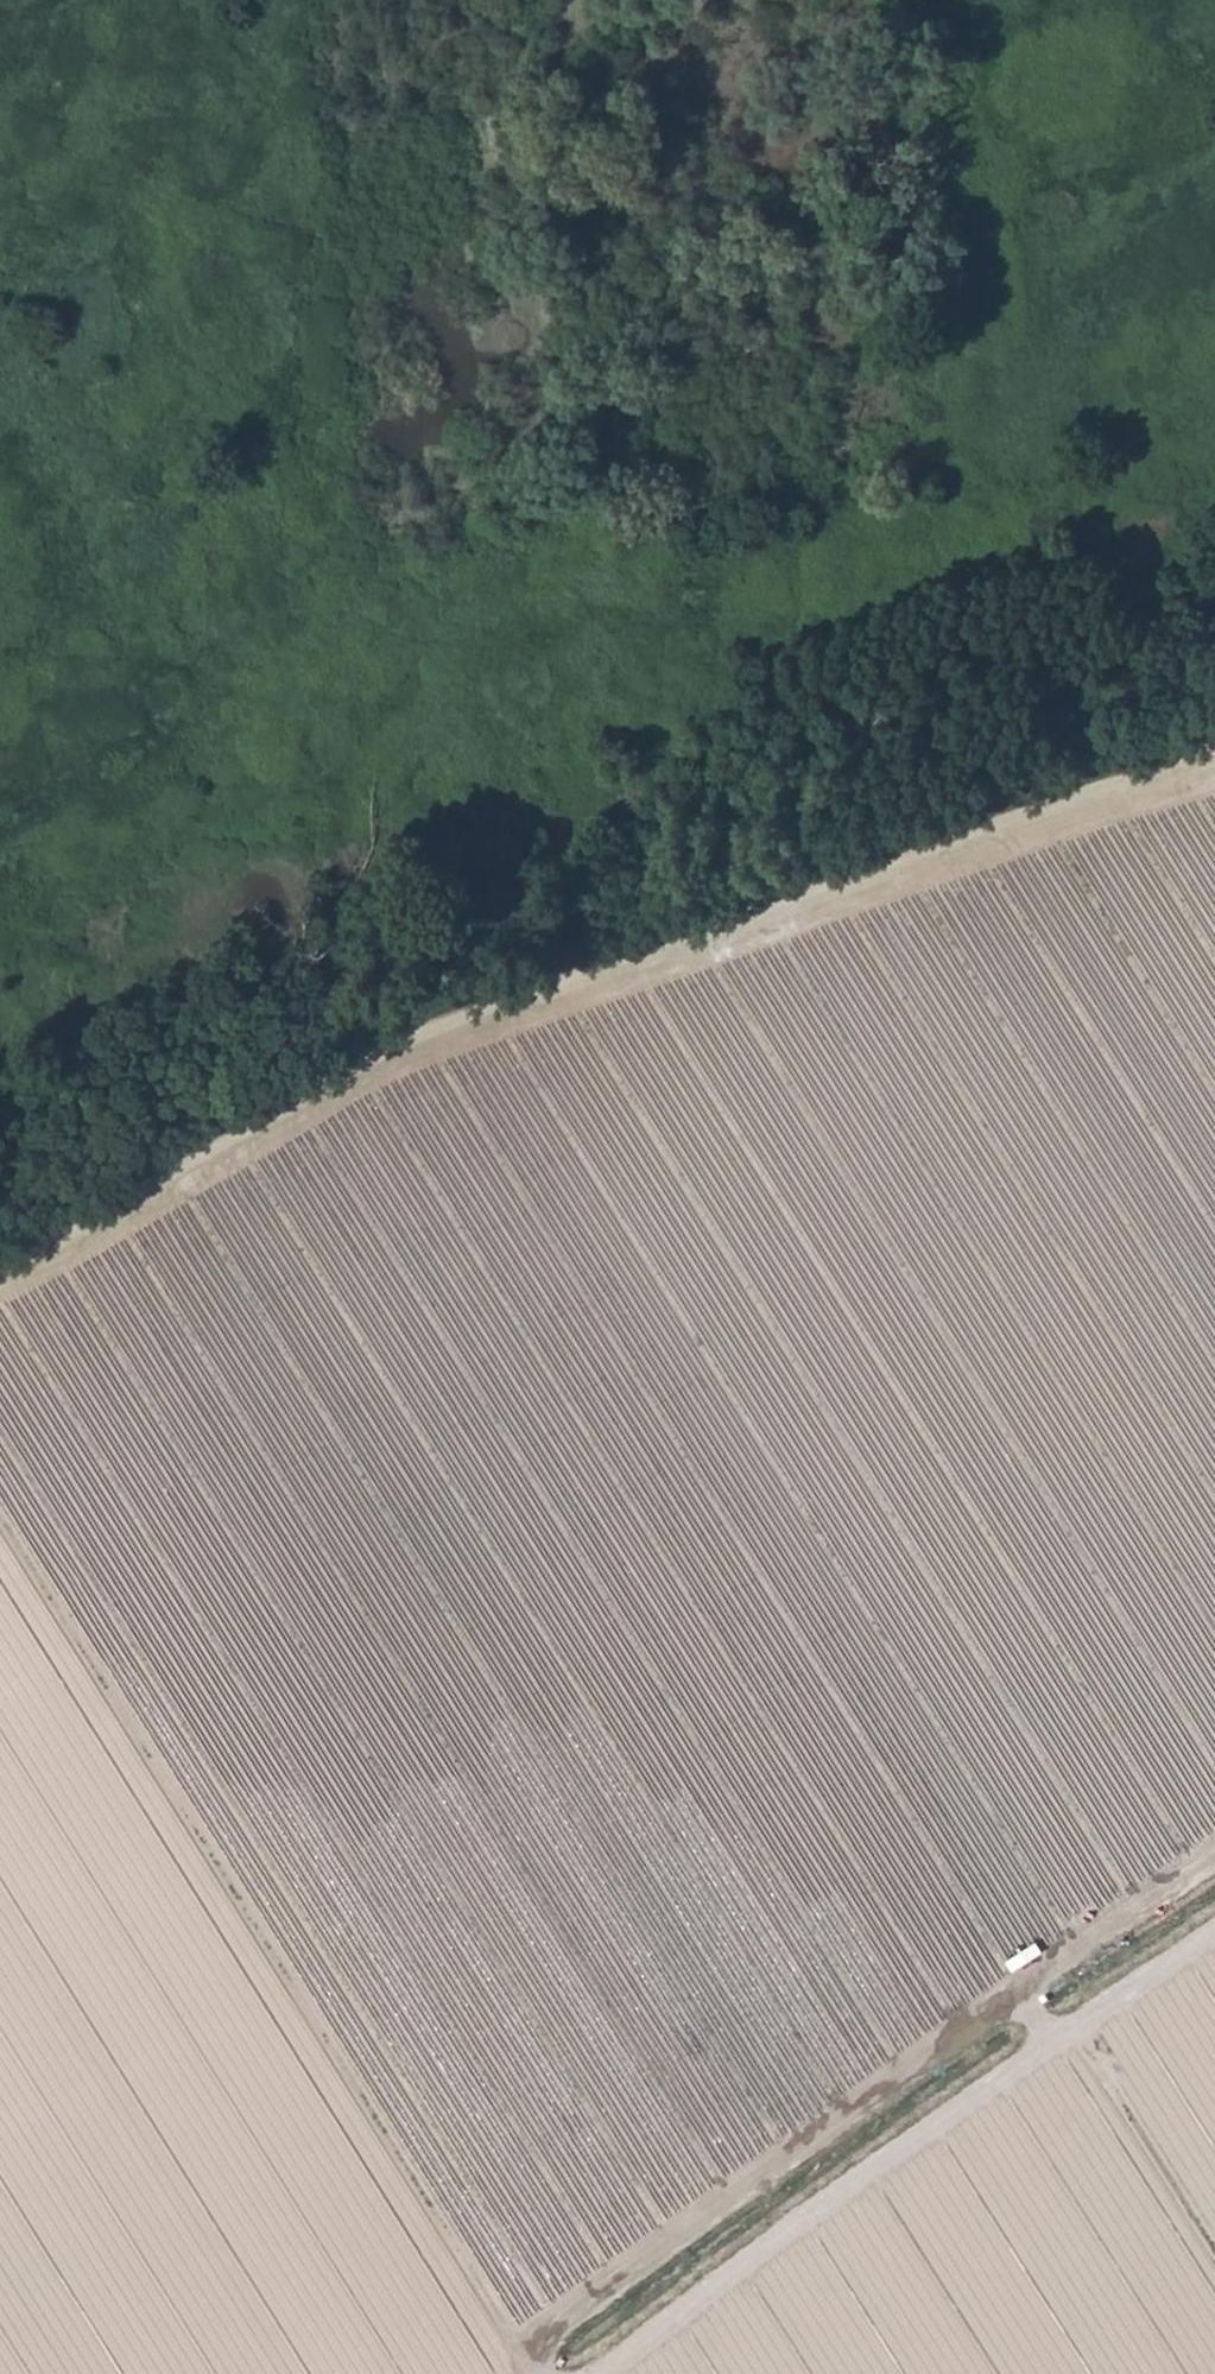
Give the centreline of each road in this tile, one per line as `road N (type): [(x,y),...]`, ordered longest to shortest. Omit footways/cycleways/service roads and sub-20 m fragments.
road 1 (track): [(0,1261),(413,1028),(506,1002),(1214,743)]
road 2 (track): [(584,2373),(773,2225),(1214,1930)]

